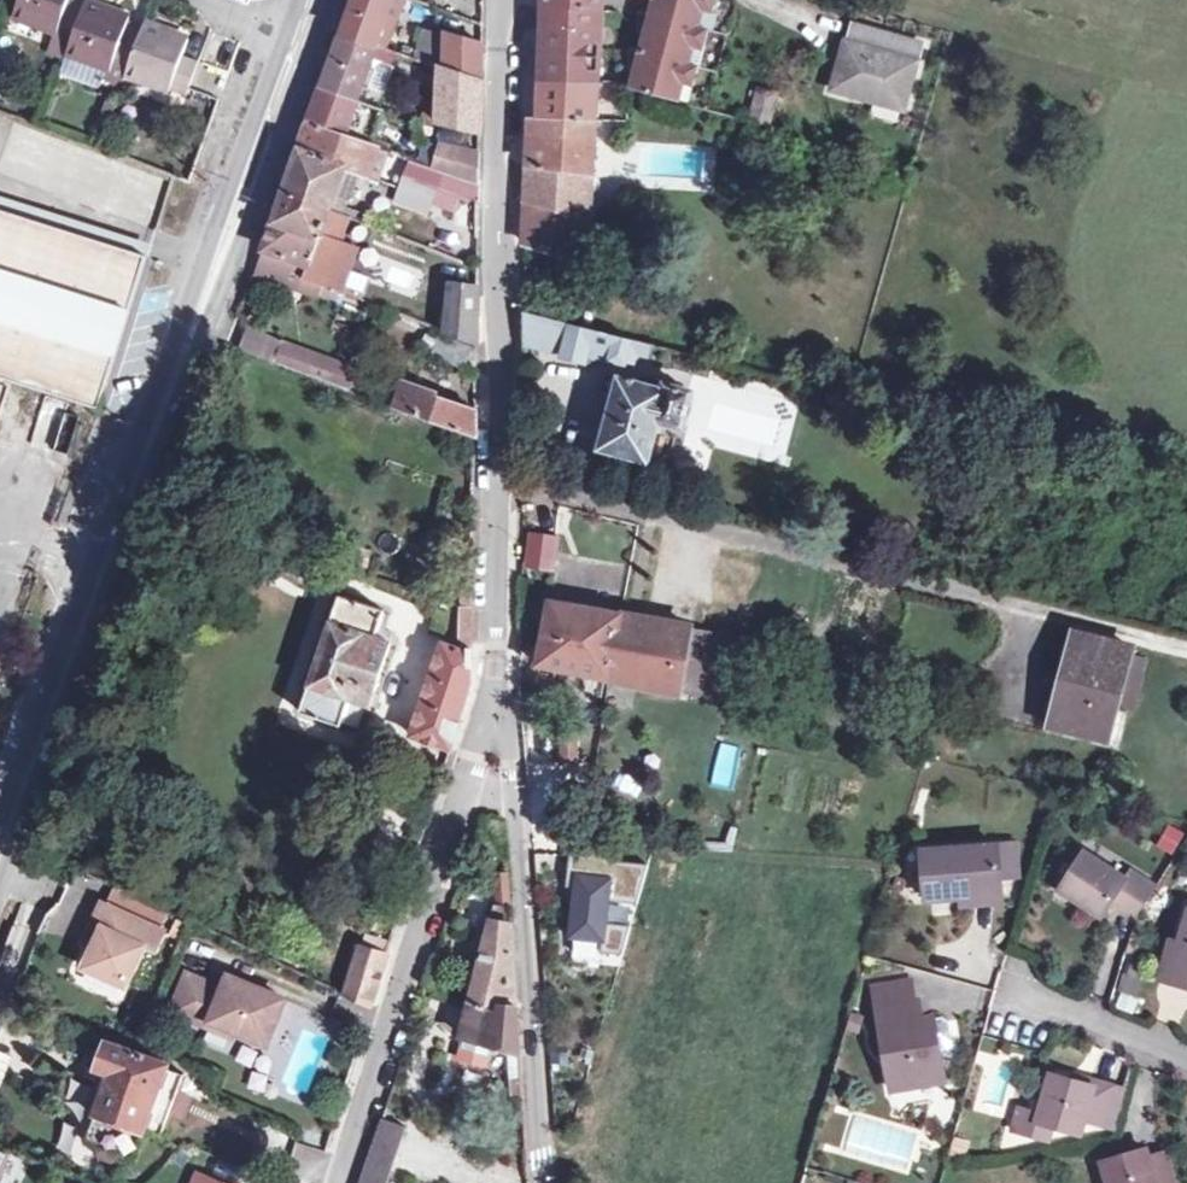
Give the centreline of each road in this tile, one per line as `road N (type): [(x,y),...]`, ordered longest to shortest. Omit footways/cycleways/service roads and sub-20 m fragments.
road 1 (primary): [(290,60),(0,834)]
road 2 (residential): [(507,0),(503,646)]
road 3 (residential): [(340,1182),(410,985),(503,646)]
road 4 (residential): [(503,646),(552,1182)]
road 5 (residential): [(1186,1054),(1016,986)]

